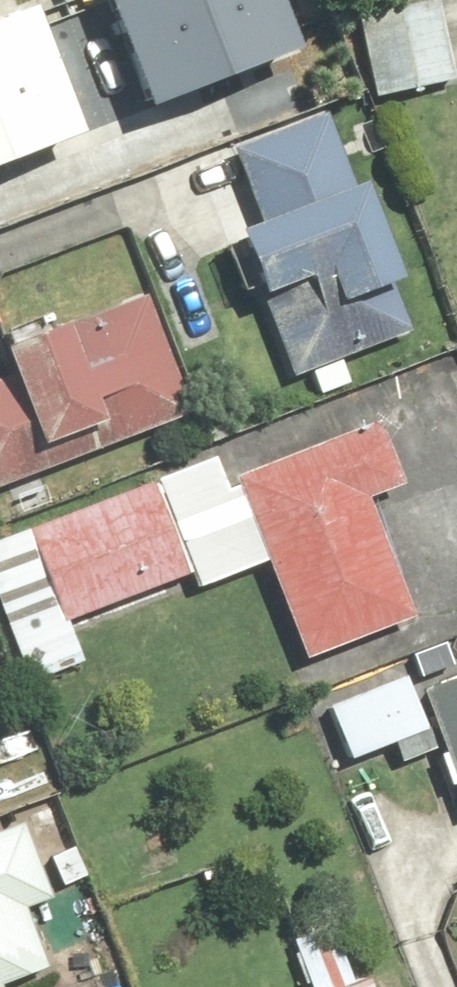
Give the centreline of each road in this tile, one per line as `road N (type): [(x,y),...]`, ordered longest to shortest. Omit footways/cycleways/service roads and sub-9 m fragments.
road 1 (residential): [(0,193),(262,92)]

